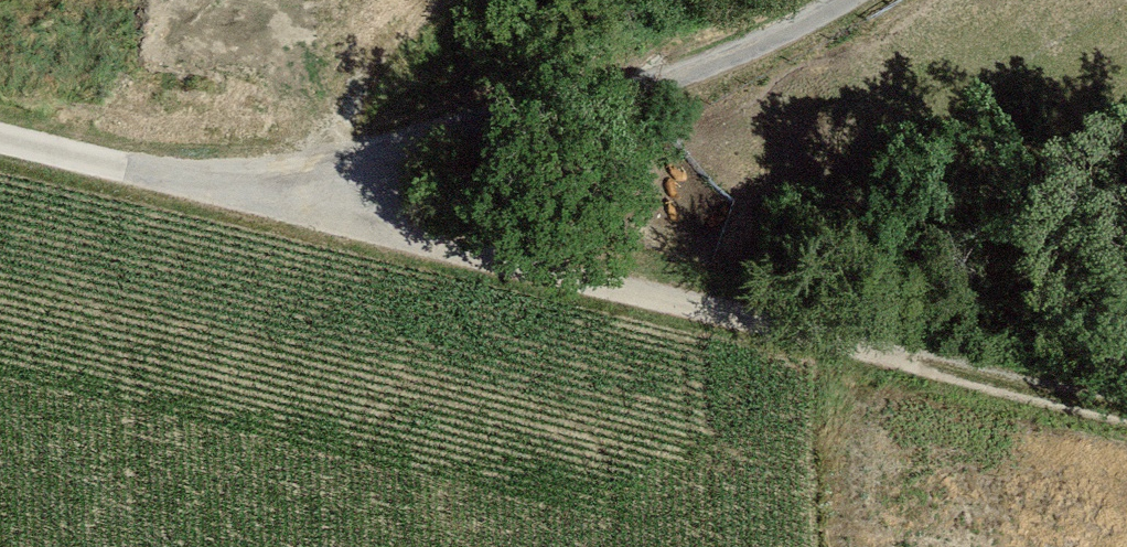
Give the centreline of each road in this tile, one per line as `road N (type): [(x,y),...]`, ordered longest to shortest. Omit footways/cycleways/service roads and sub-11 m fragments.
road 1 (track): [(257,193),(1126,425)]
road 2 (track): [(257,193),(438,117),(629,152),(896,20),(920,0)]
road 3 (track): [(0,143),(257,193)]

